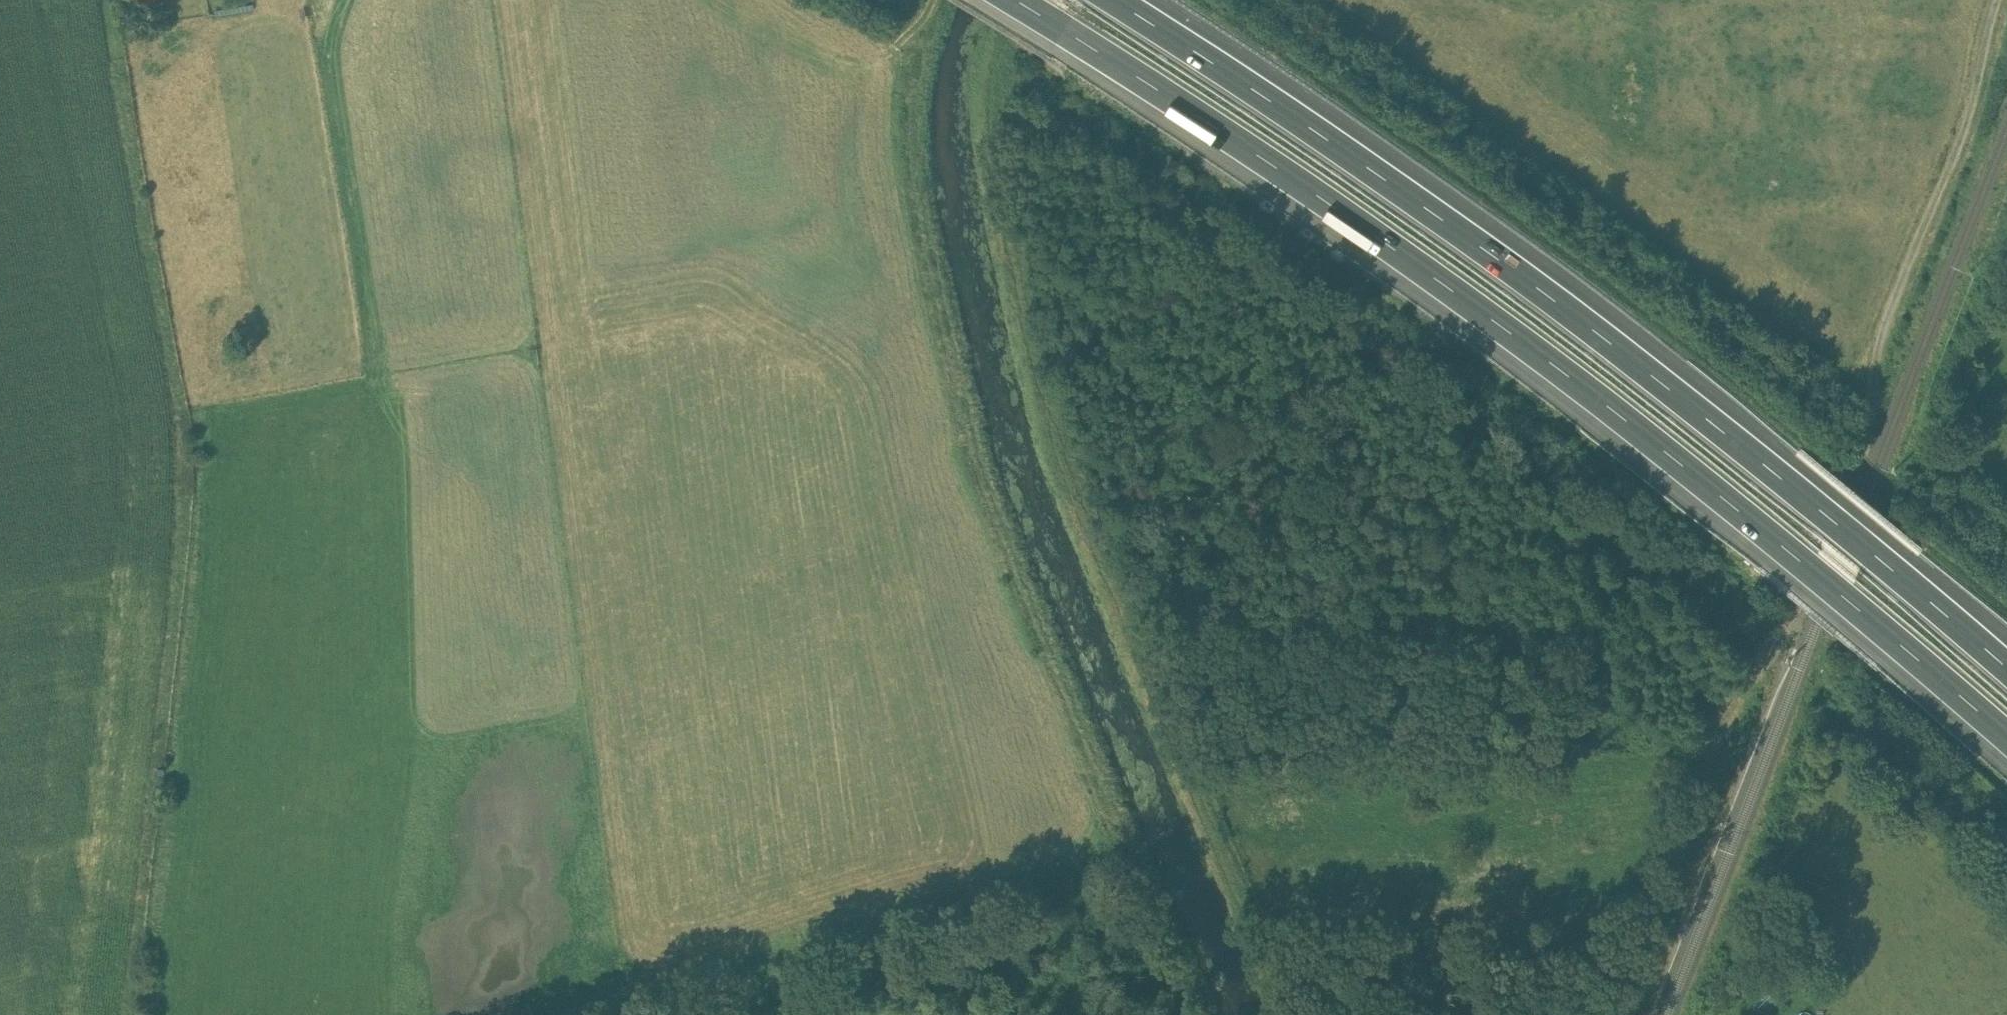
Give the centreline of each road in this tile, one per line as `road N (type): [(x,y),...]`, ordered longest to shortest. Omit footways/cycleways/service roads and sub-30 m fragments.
road 1 (motorway): [(1025,0),(1432,271),(1813,566),(2006,736)]
road 2 (track): [(1560,1014),(1601,961),(1650,944),(1739,695),(1804,605),(1874,407),(1874,342),(1971,111),(1992,0)]
road 3 (motorway): [(2006,666),(1766,460),(1463,226),(1117,0)]
road 4 (track): [(111,0),(190,492),(130,1014)]

